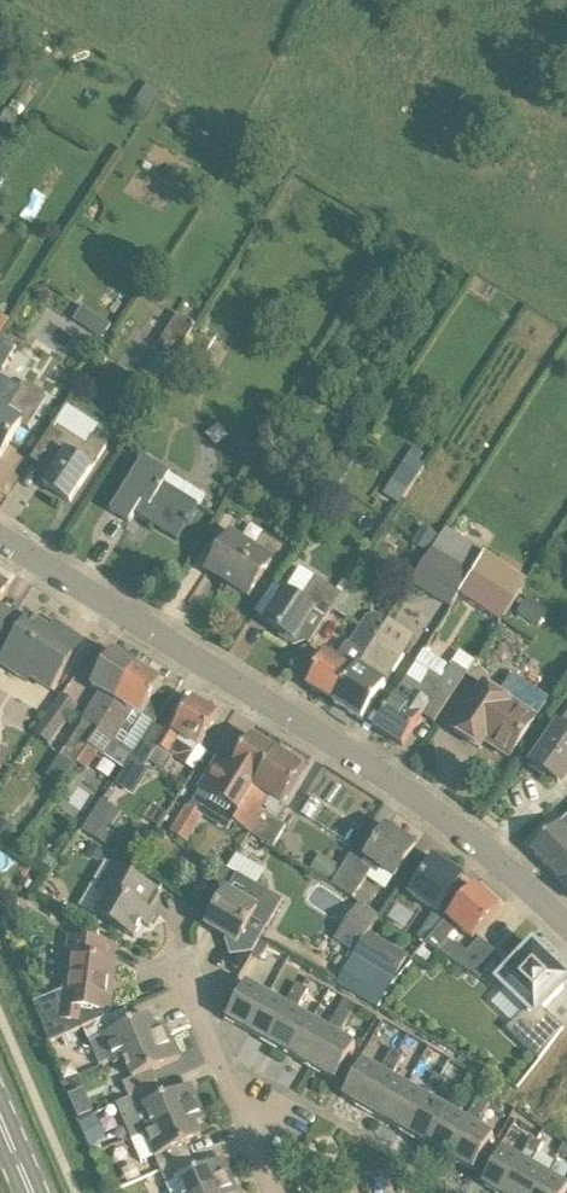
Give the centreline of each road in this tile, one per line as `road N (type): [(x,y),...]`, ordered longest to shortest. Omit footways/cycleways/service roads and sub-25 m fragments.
road 1 (residential): [(566,922),(437,809),(0,541)]
road 2 (residential): [(265,1192),(177,978)]

